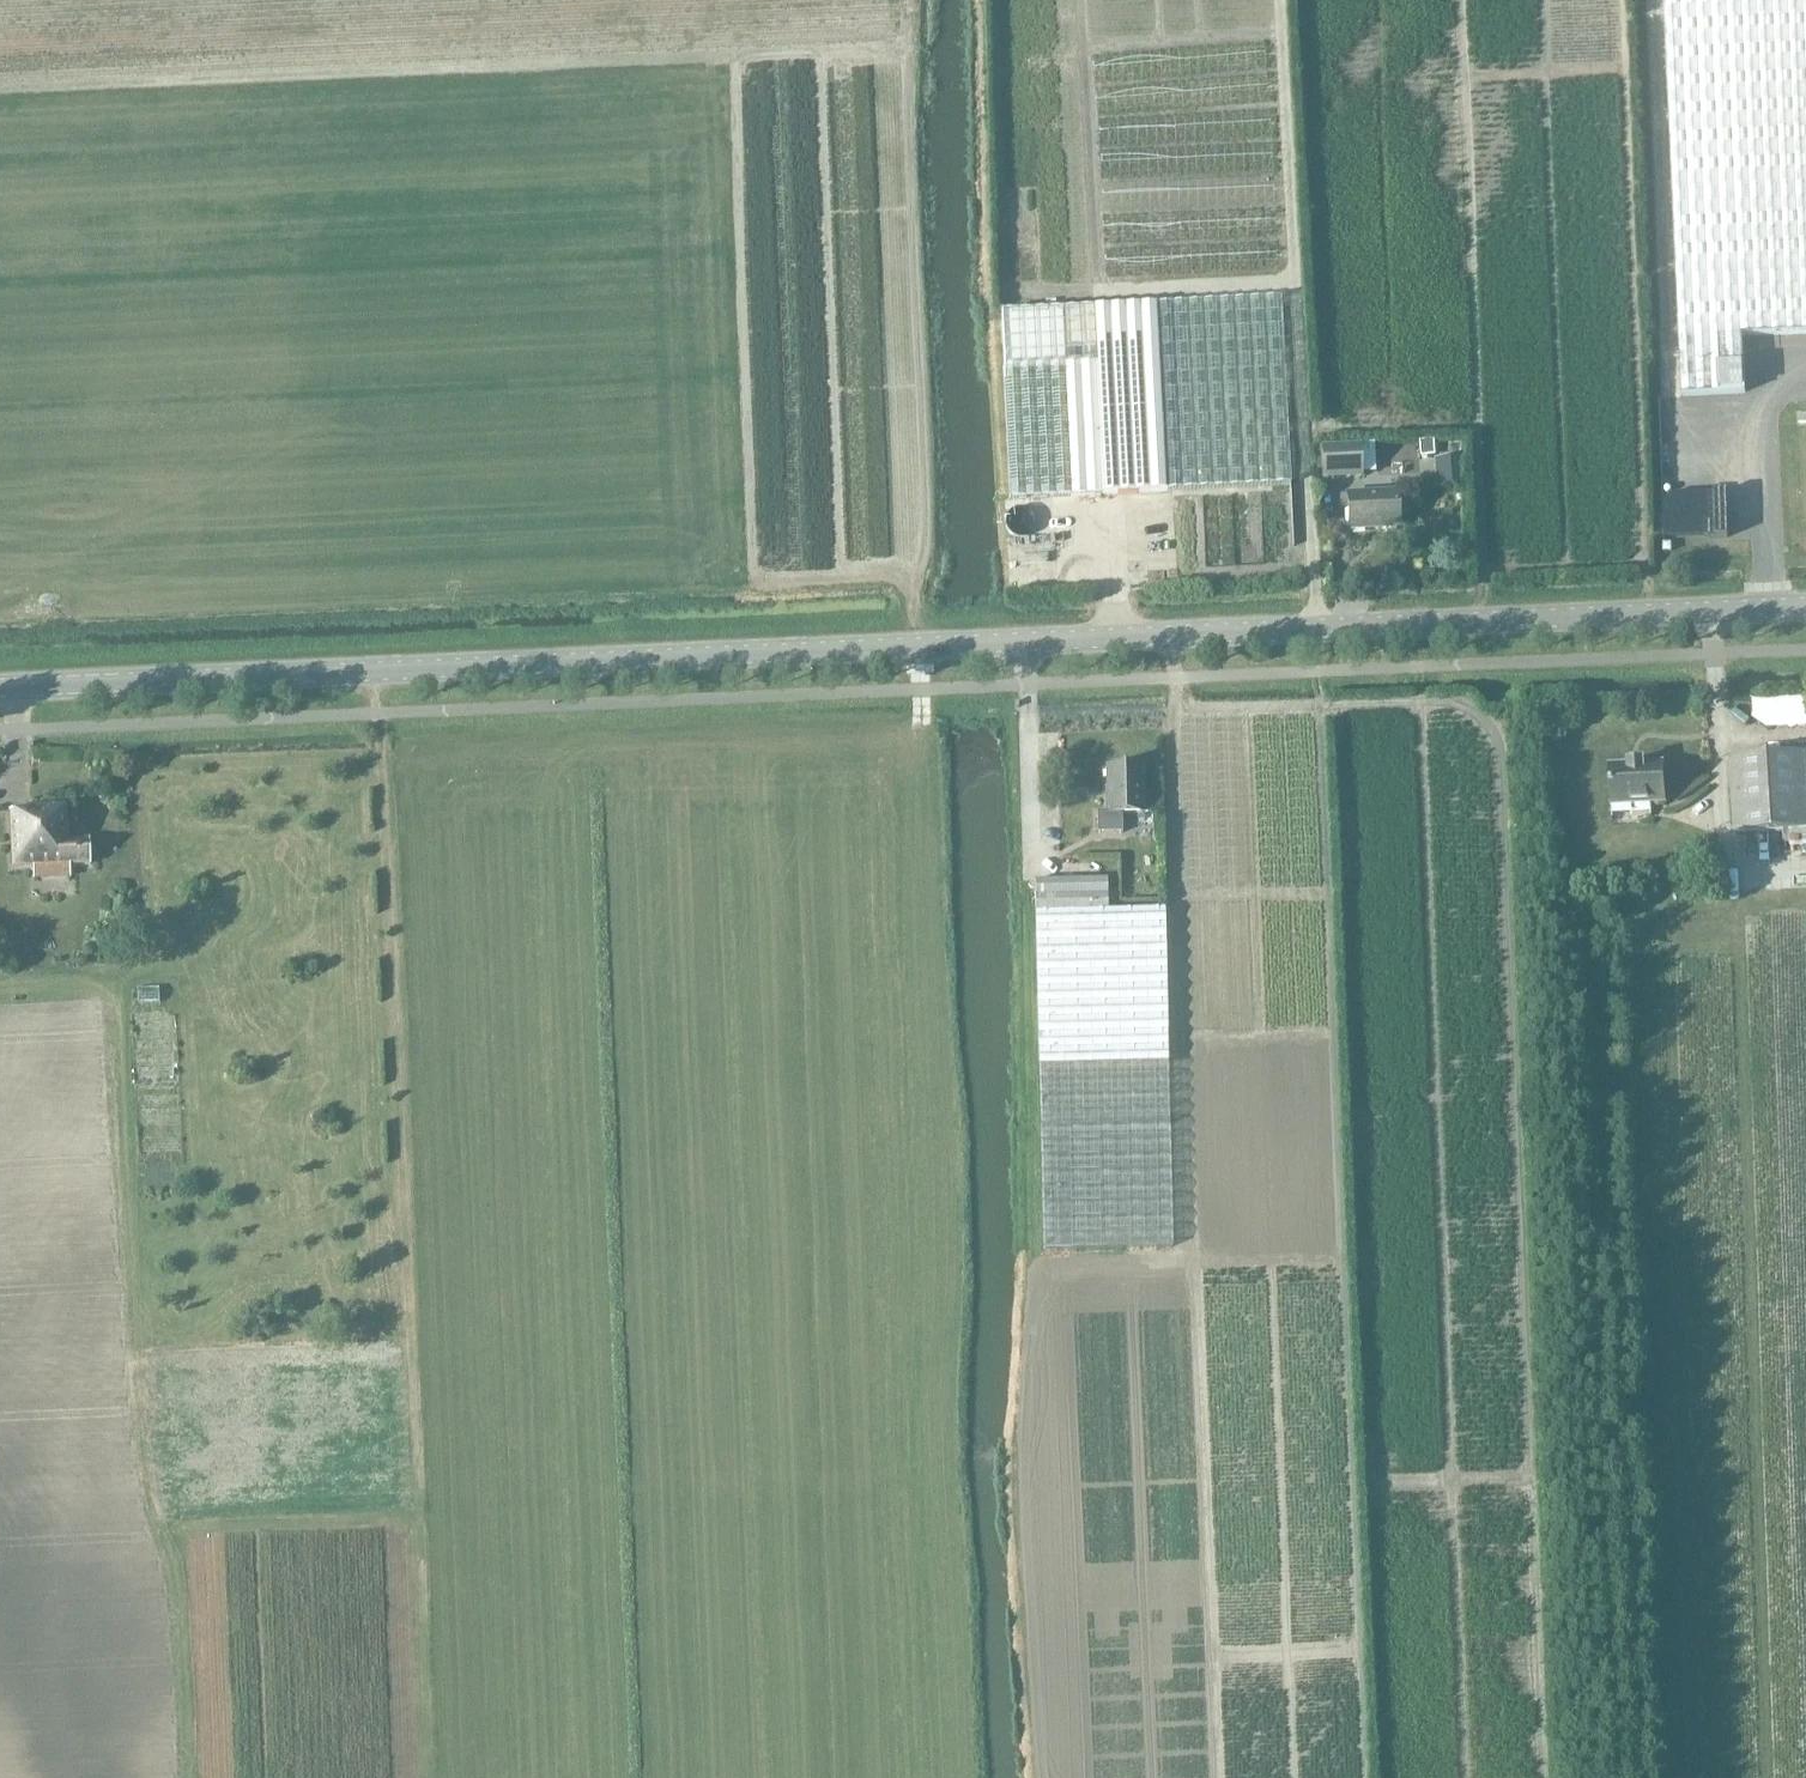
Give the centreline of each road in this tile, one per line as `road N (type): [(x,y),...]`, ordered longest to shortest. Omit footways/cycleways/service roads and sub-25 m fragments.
road 1 (tertiary): [(0,689),(1805,608)]

